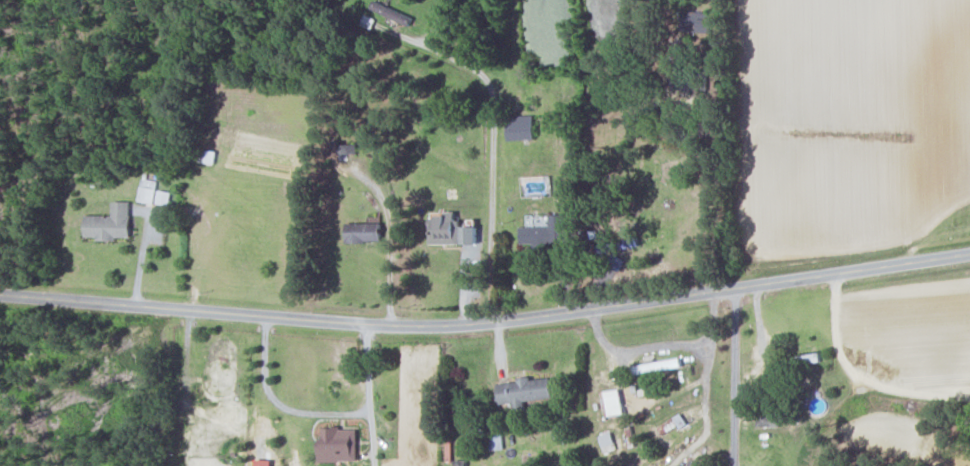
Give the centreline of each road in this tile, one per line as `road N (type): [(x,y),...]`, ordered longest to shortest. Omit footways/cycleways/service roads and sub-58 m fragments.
road 1 (residential): [(969,253),(501,323),(391,325),(0,293)]

